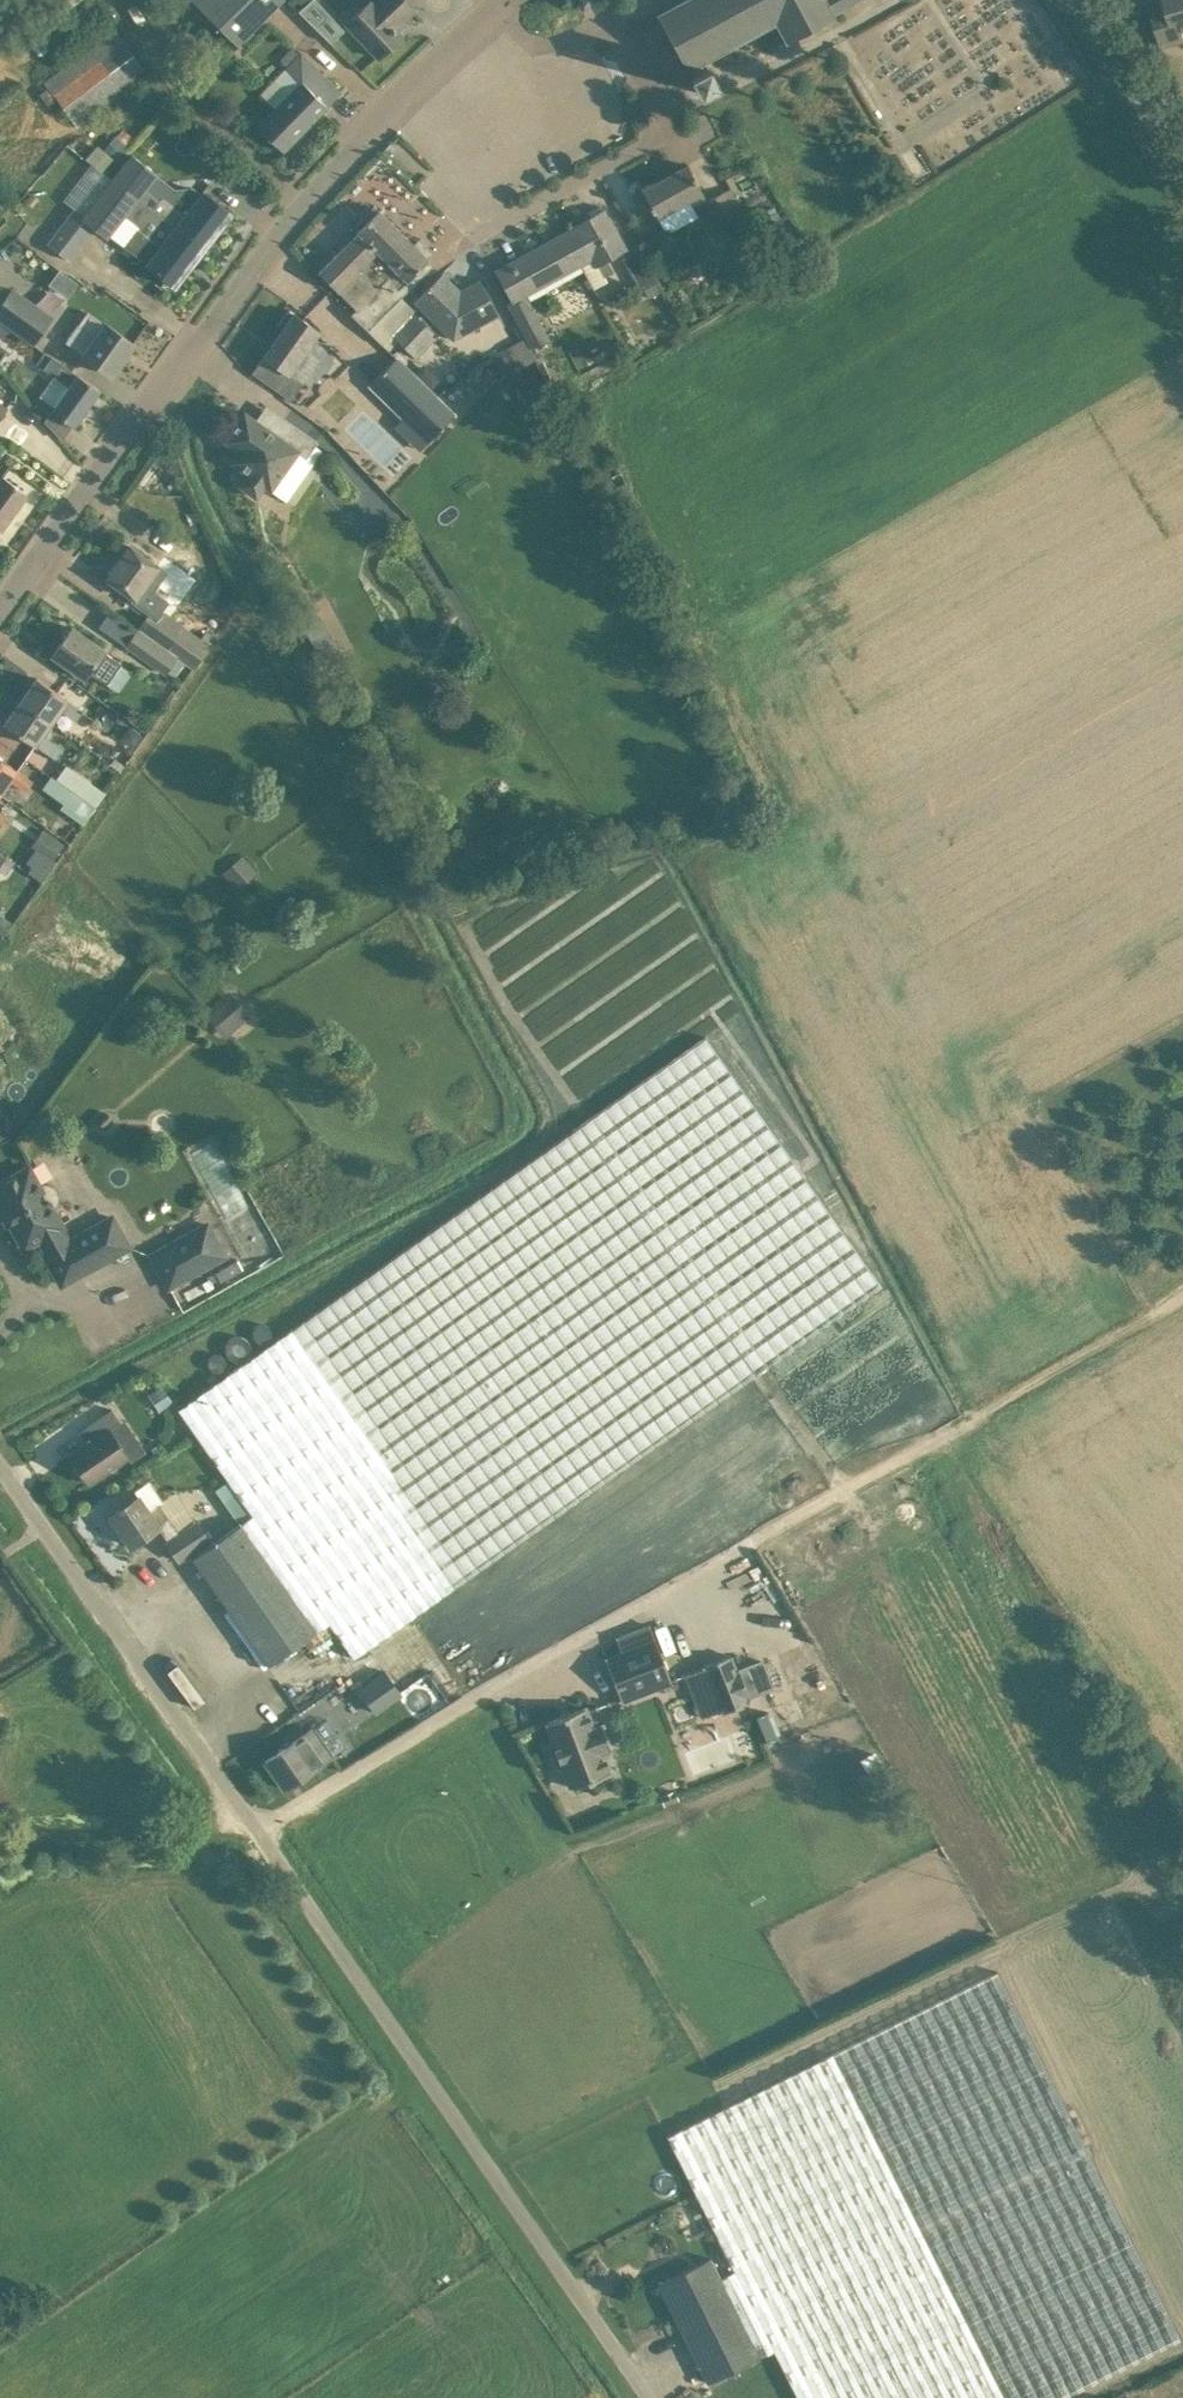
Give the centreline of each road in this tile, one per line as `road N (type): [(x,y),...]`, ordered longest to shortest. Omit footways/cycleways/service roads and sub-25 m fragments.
road 1 (unclassified): [(255,1831),(474,1697),(1182,1298)]
road 2 (tertiary): [(0,608),(277,234),(497,0)]
road 3 (unclassified): [(646,2397),(255,1831)]
road 4 (unclassified): [(255,1831),(0,1464)]
road 5 (unclassified): [(1182,181),(1085,0)]

